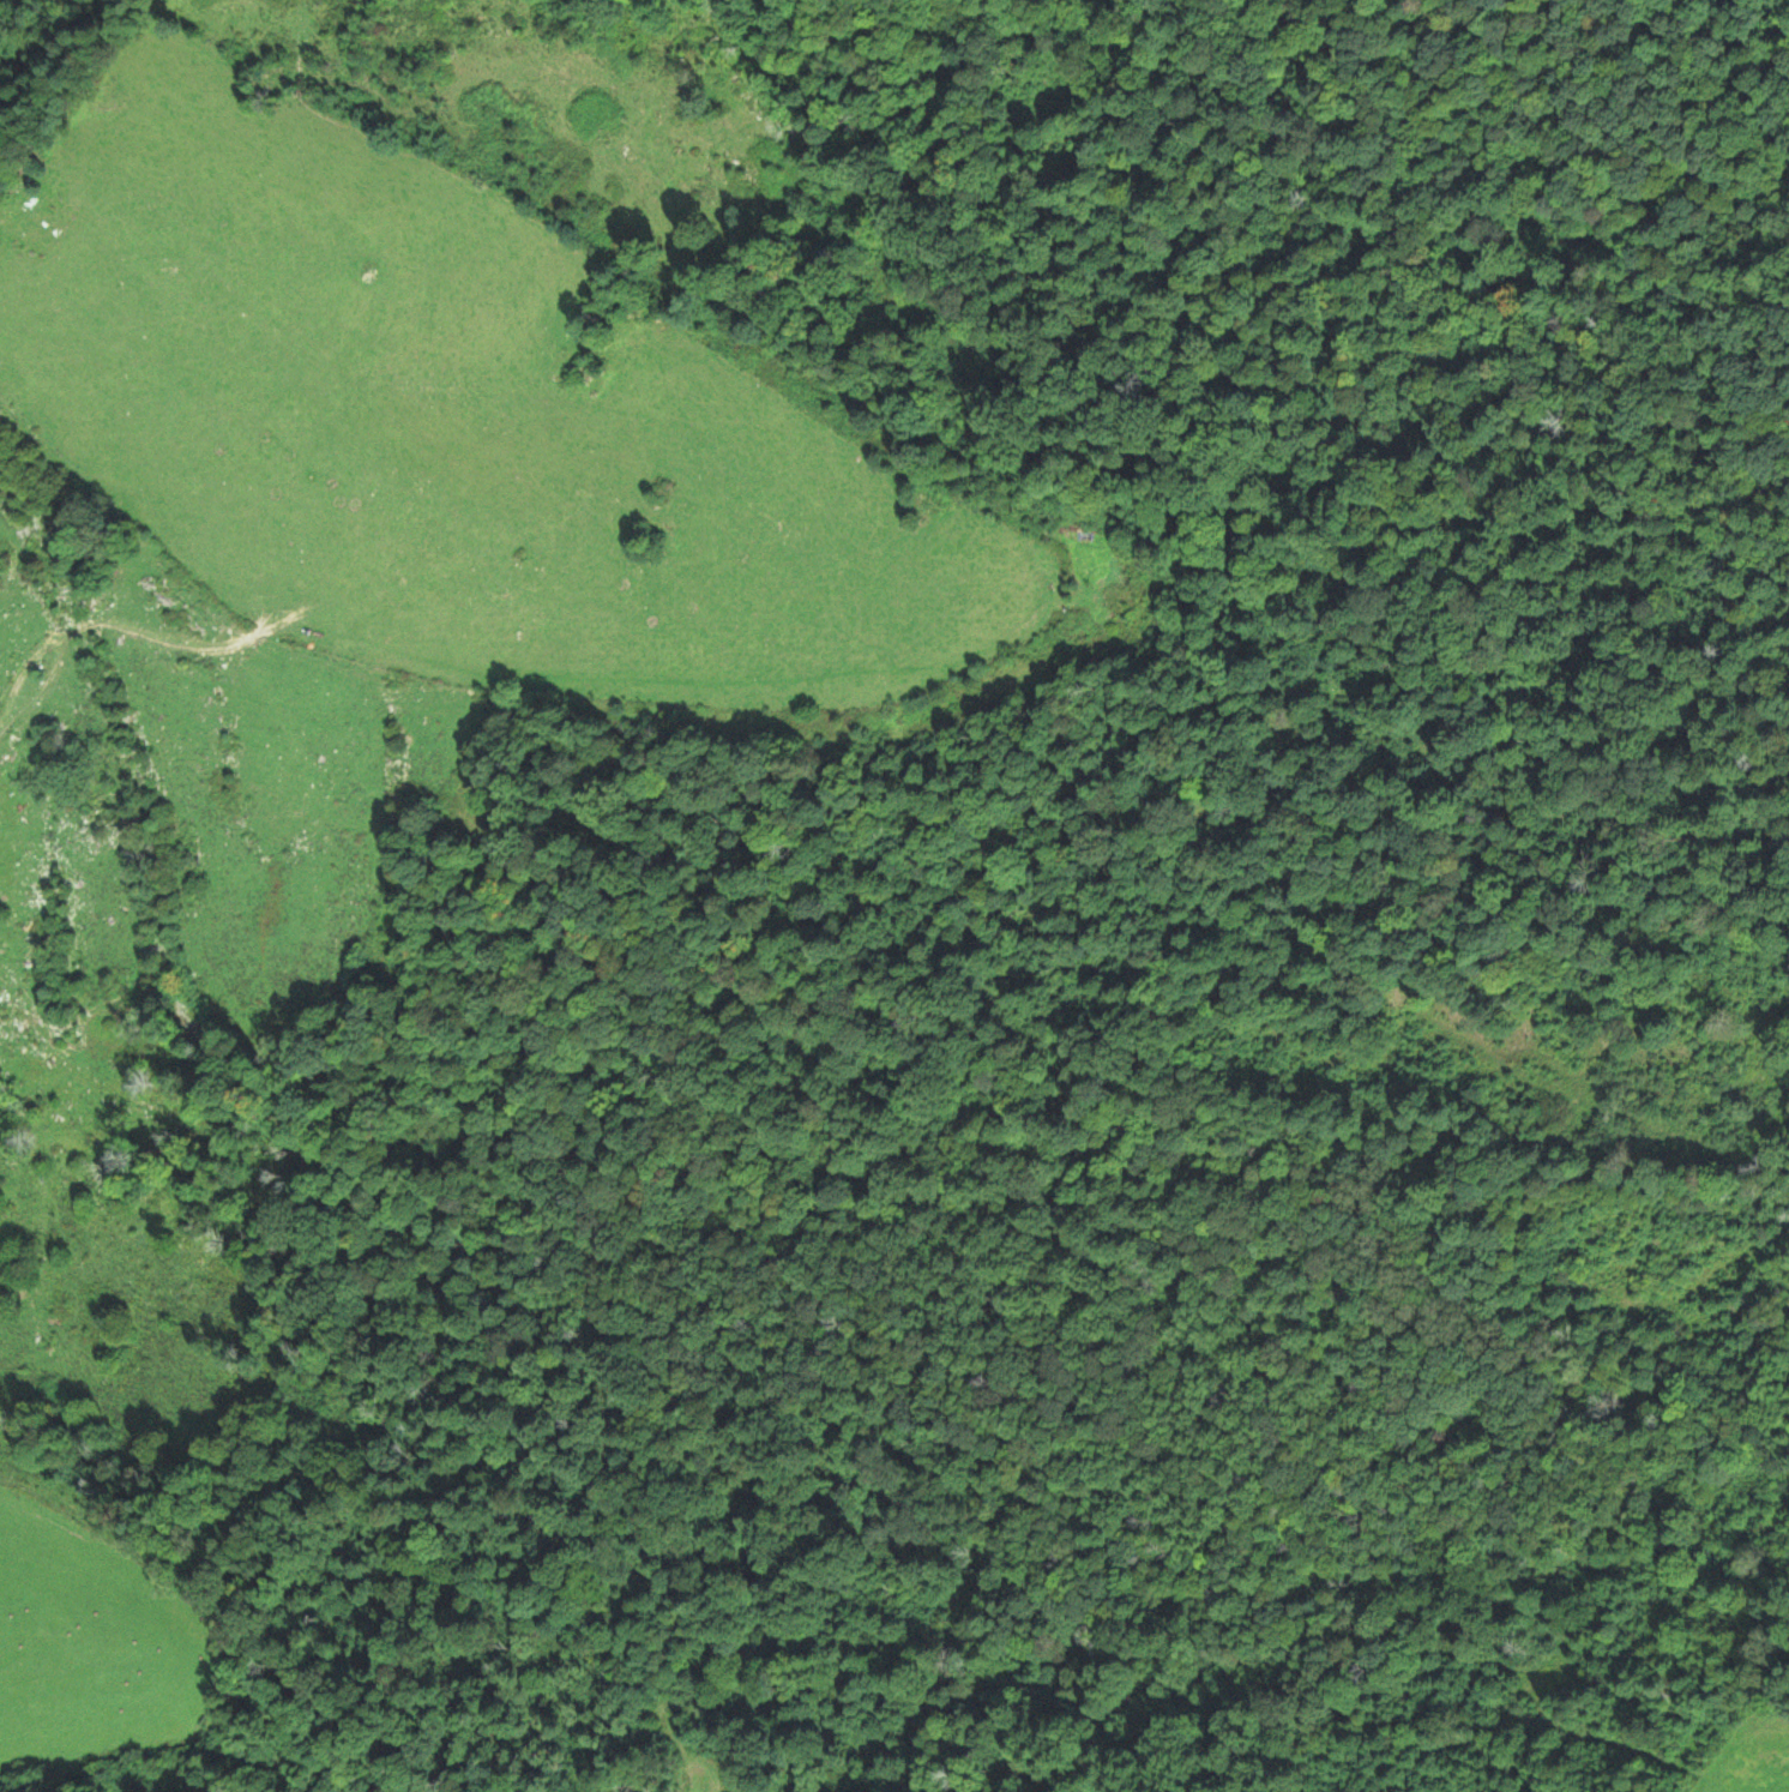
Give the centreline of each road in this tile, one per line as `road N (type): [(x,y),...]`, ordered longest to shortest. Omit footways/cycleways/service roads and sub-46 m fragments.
road 1 (residential): [(0,715),(38,649),(95,623),(203,647),(290,615)]

